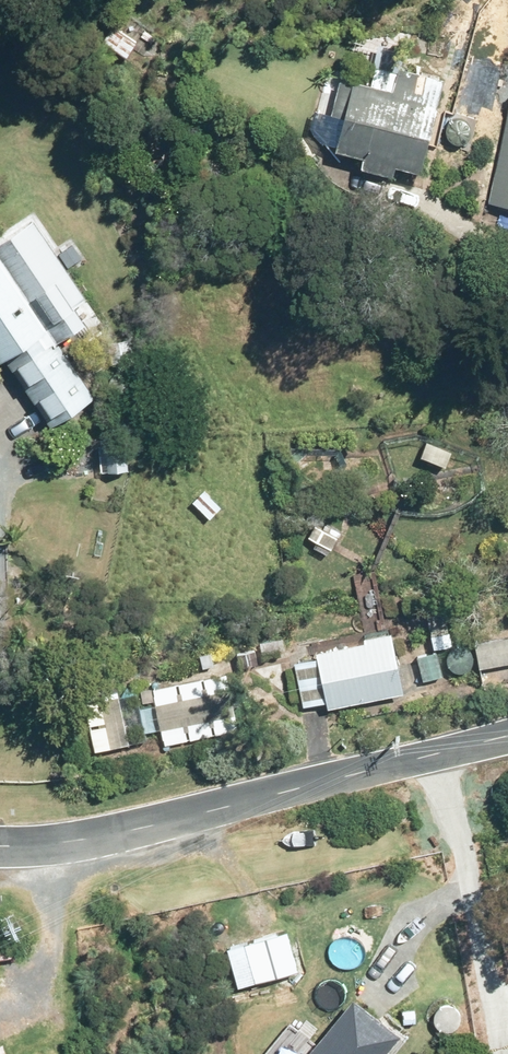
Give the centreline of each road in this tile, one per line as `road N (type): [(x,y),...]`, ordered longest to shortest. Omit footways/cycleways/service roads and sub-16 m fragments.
road 1 (residential): [(507,736),(143,827),(0,846)]

